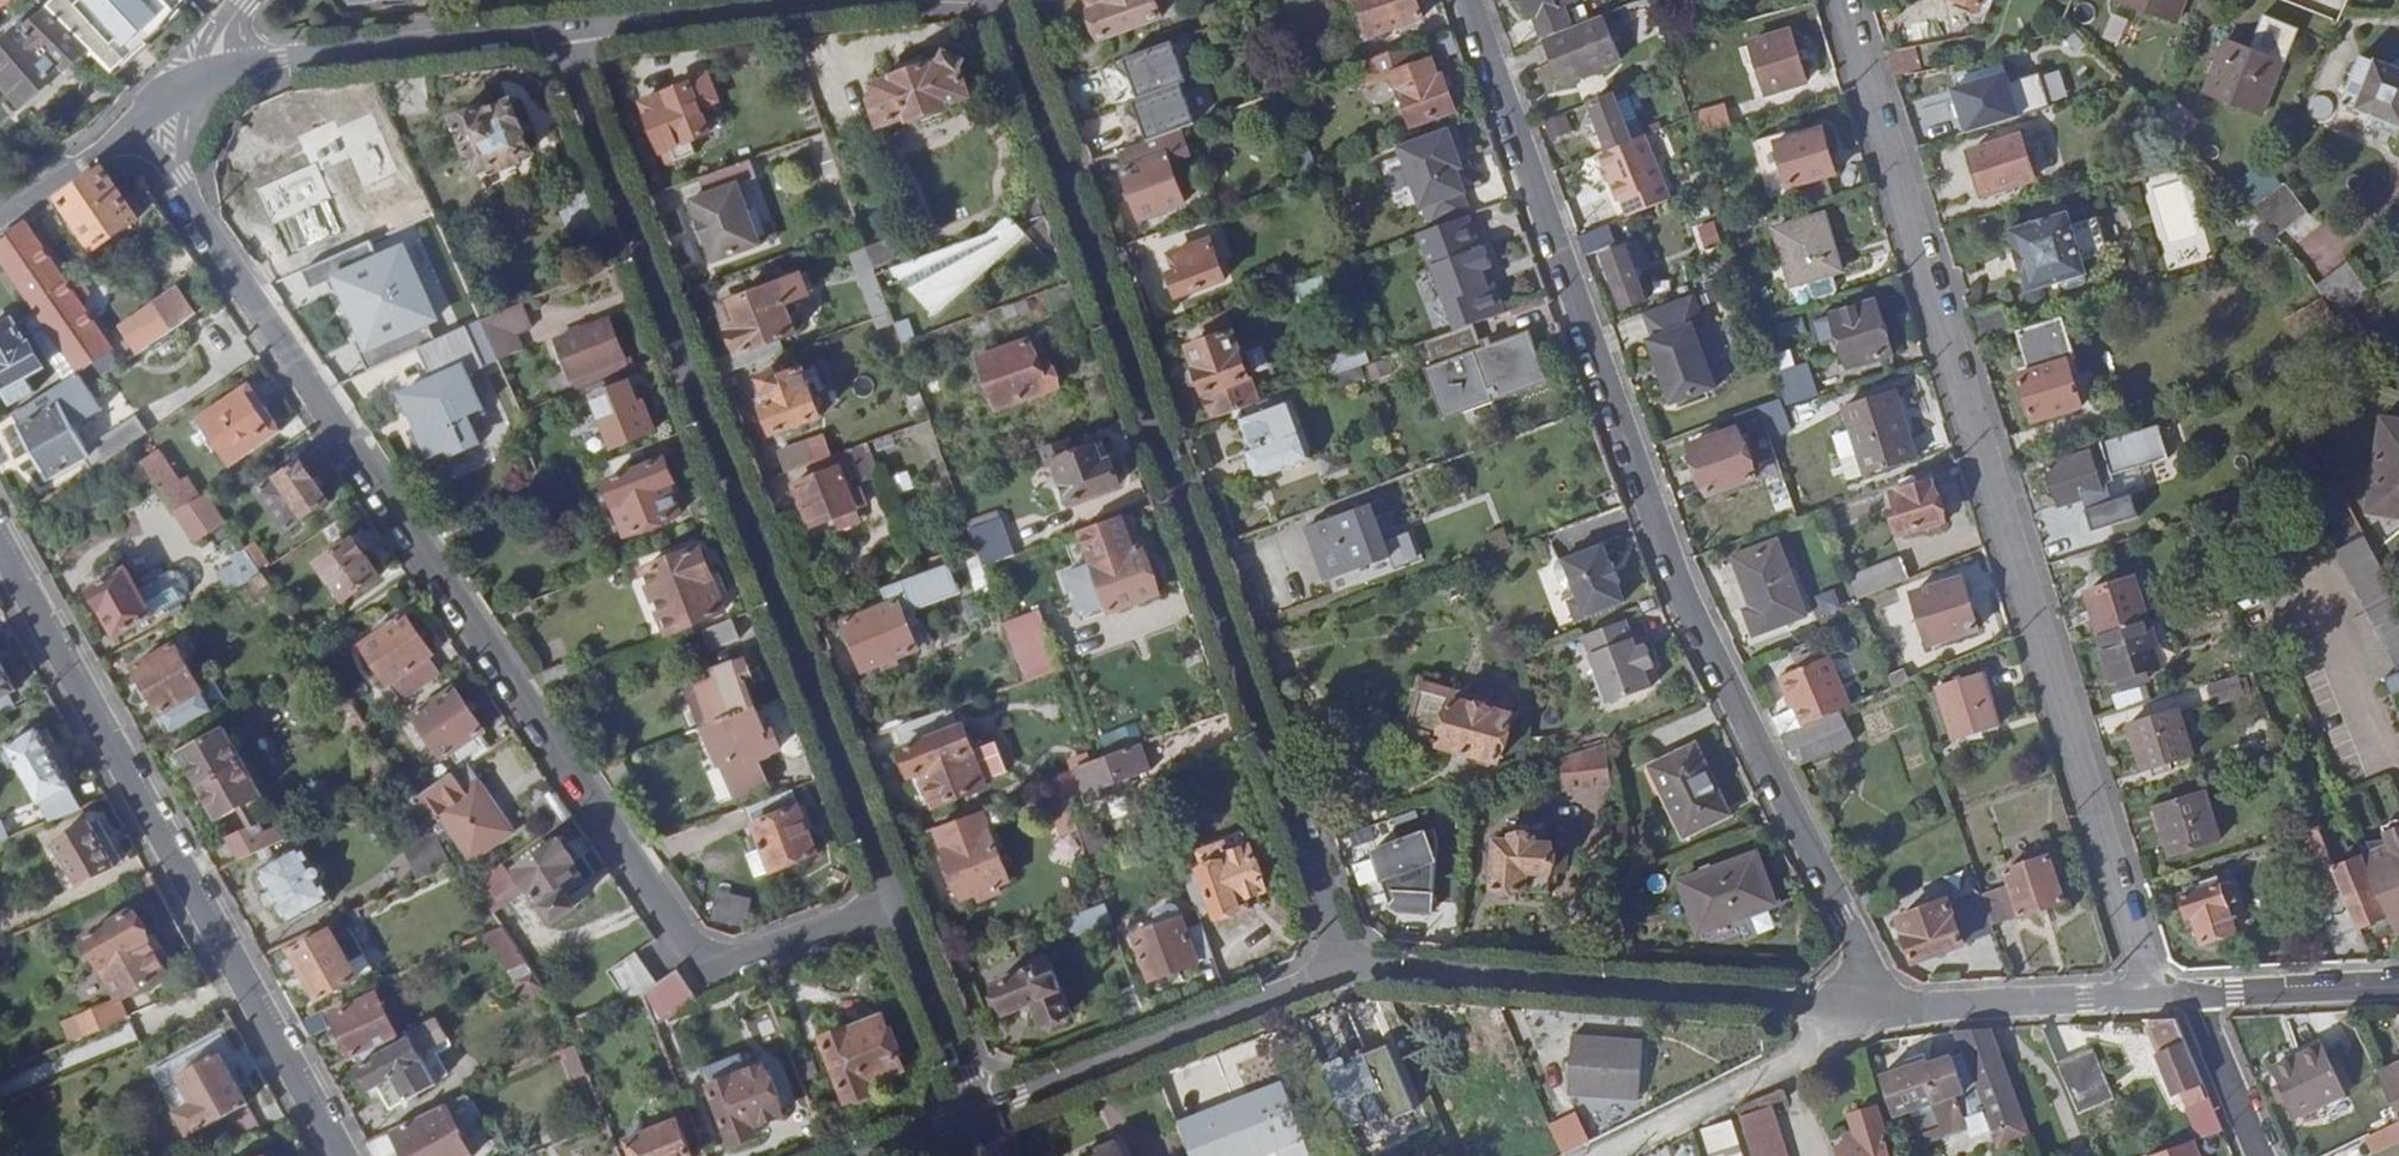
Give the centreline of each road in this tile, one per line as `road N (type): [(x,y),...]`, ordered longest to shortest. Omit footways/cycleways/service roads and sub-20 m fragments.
road 1 (unclassified): [(145,119),(651,892),(701,951),(745,950),(891,898)]
road 2 (unclassified): [(1883,1008),(1679,584),(1470,0)]
road 3 (unclassified): [(2153,992),(1847,0)]
road 4 (unclassified): [(1334,961),(1331,921),(999,0)]
road 5 (unclassified): [(891,898),(558,32)]
road 6 (residential): [(0,546),(337,1155)]
road 7 (unclassified): [(1841,1006),(1334,961)]
road 8 (unclassified): [(1334,961),(978,1112)]
road 9 (tertiary): [(208,75),(279,57),(558,32)]
road 10 (unclassified): [(1841,1006),(1803,1047),(1589,1155)]
road 11 (unclassified): [(2153,992),(1883,1008)]
road 12 (tertiary): [(558,32),(807,0)]
road 13 (unclassified): [(978,1112),(891,898)]
road 14 (unclassified): [(2398,986),(2193,994)]
road 15 (unclassified): [(2193,994),(2263,1155)]
road 16 (tertiary): [(0,215),(145,119)]
road 17 (unclassified): [(978,1112),(848,1155)]

